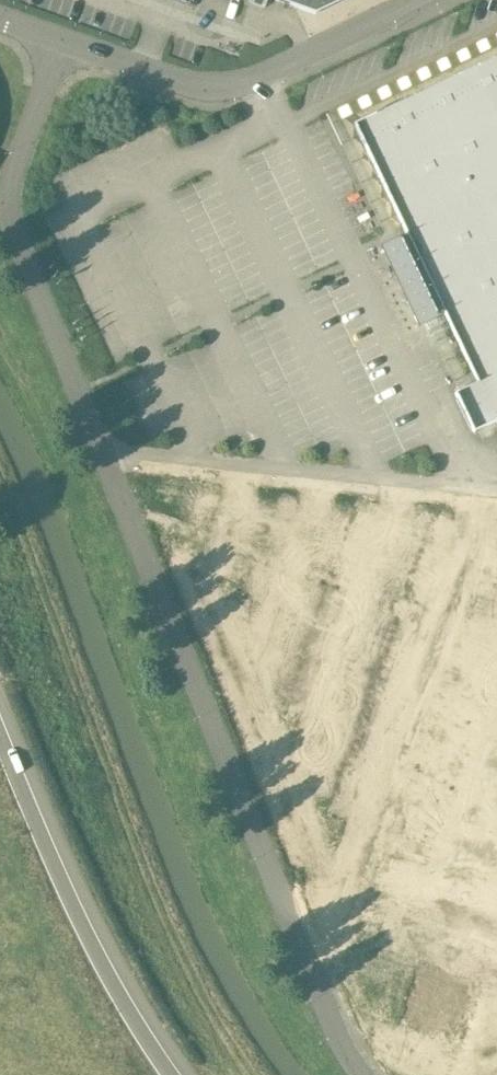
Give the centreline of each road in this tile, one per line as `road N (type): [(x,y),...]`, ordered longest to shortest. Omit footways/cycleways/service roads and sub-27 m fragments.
road 1 (unclassified): [(59,40),(15,169),(14,227),(337,1037),(359,1074)]
road 2 (unclassified): [(59,40),(191,84),(229,87),(421,0)]
road 3 (motorway): [(171,1074),(87,934),(0,732)]

